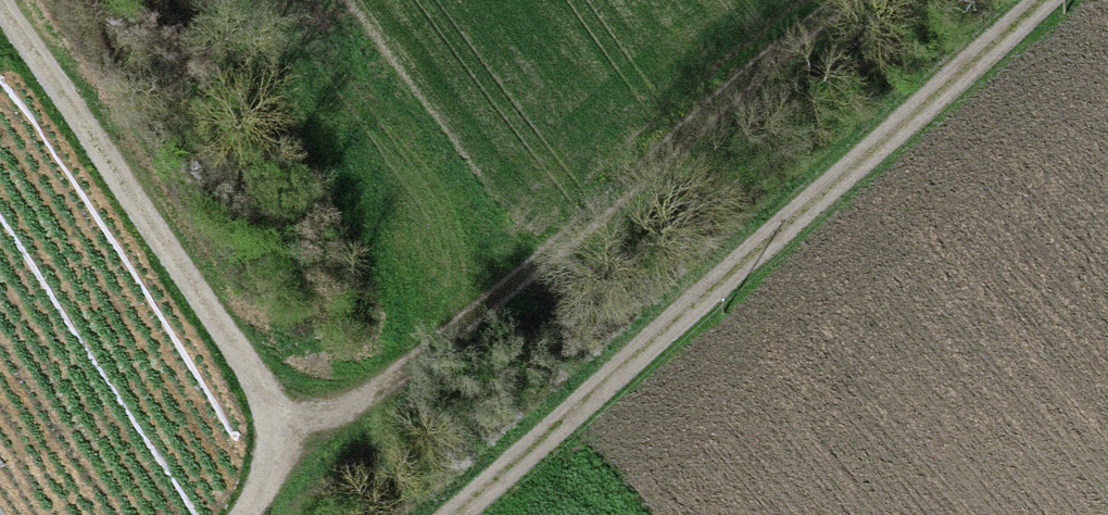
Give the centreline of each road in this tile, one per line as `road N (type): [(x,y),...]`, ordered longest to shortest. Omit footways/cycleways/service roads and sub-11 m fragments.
road 1 (track): [(449,514),(1037,0)]
road 2 (track): [(282,421),(371,397),(422,362),(842,0)]
road 3 (track): [(6,0),(282,421),(244,514)]

